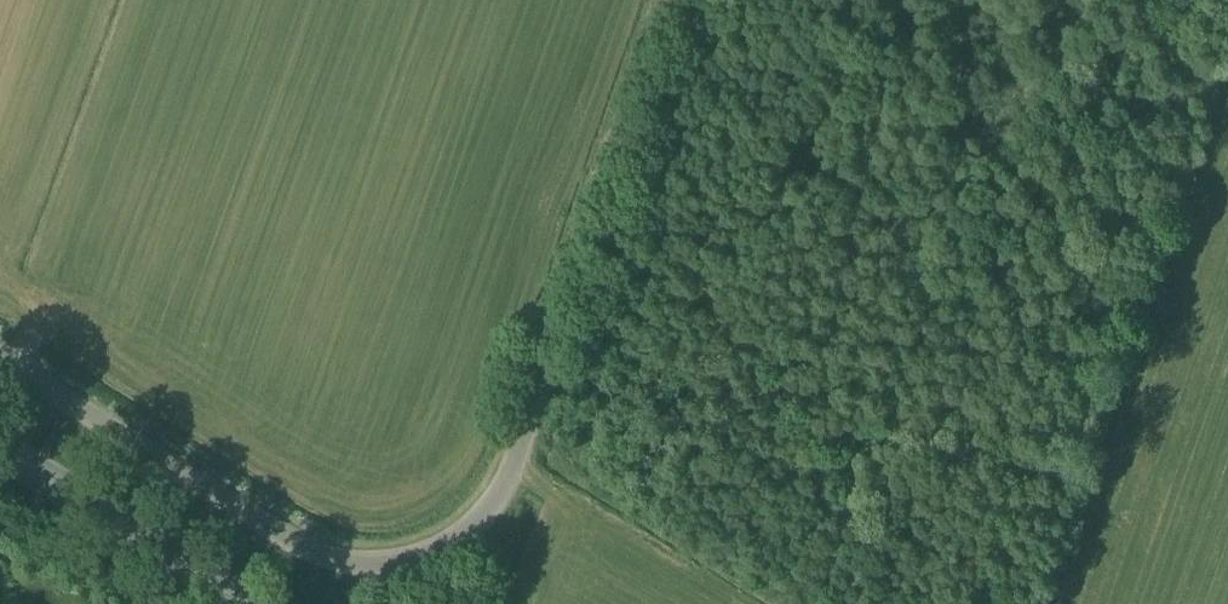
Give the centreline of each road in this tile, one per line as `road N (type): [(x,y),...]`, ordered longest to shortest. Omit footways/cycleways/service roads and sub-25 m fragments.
road 1 (unclassified): [(499,497),(468,534),(423,554),(384,564),(335,559),(0,353)]
road 2 (unclassified): [(499,497),(677,0)]
road 3 (primary): [(232,603),(0,455)]

